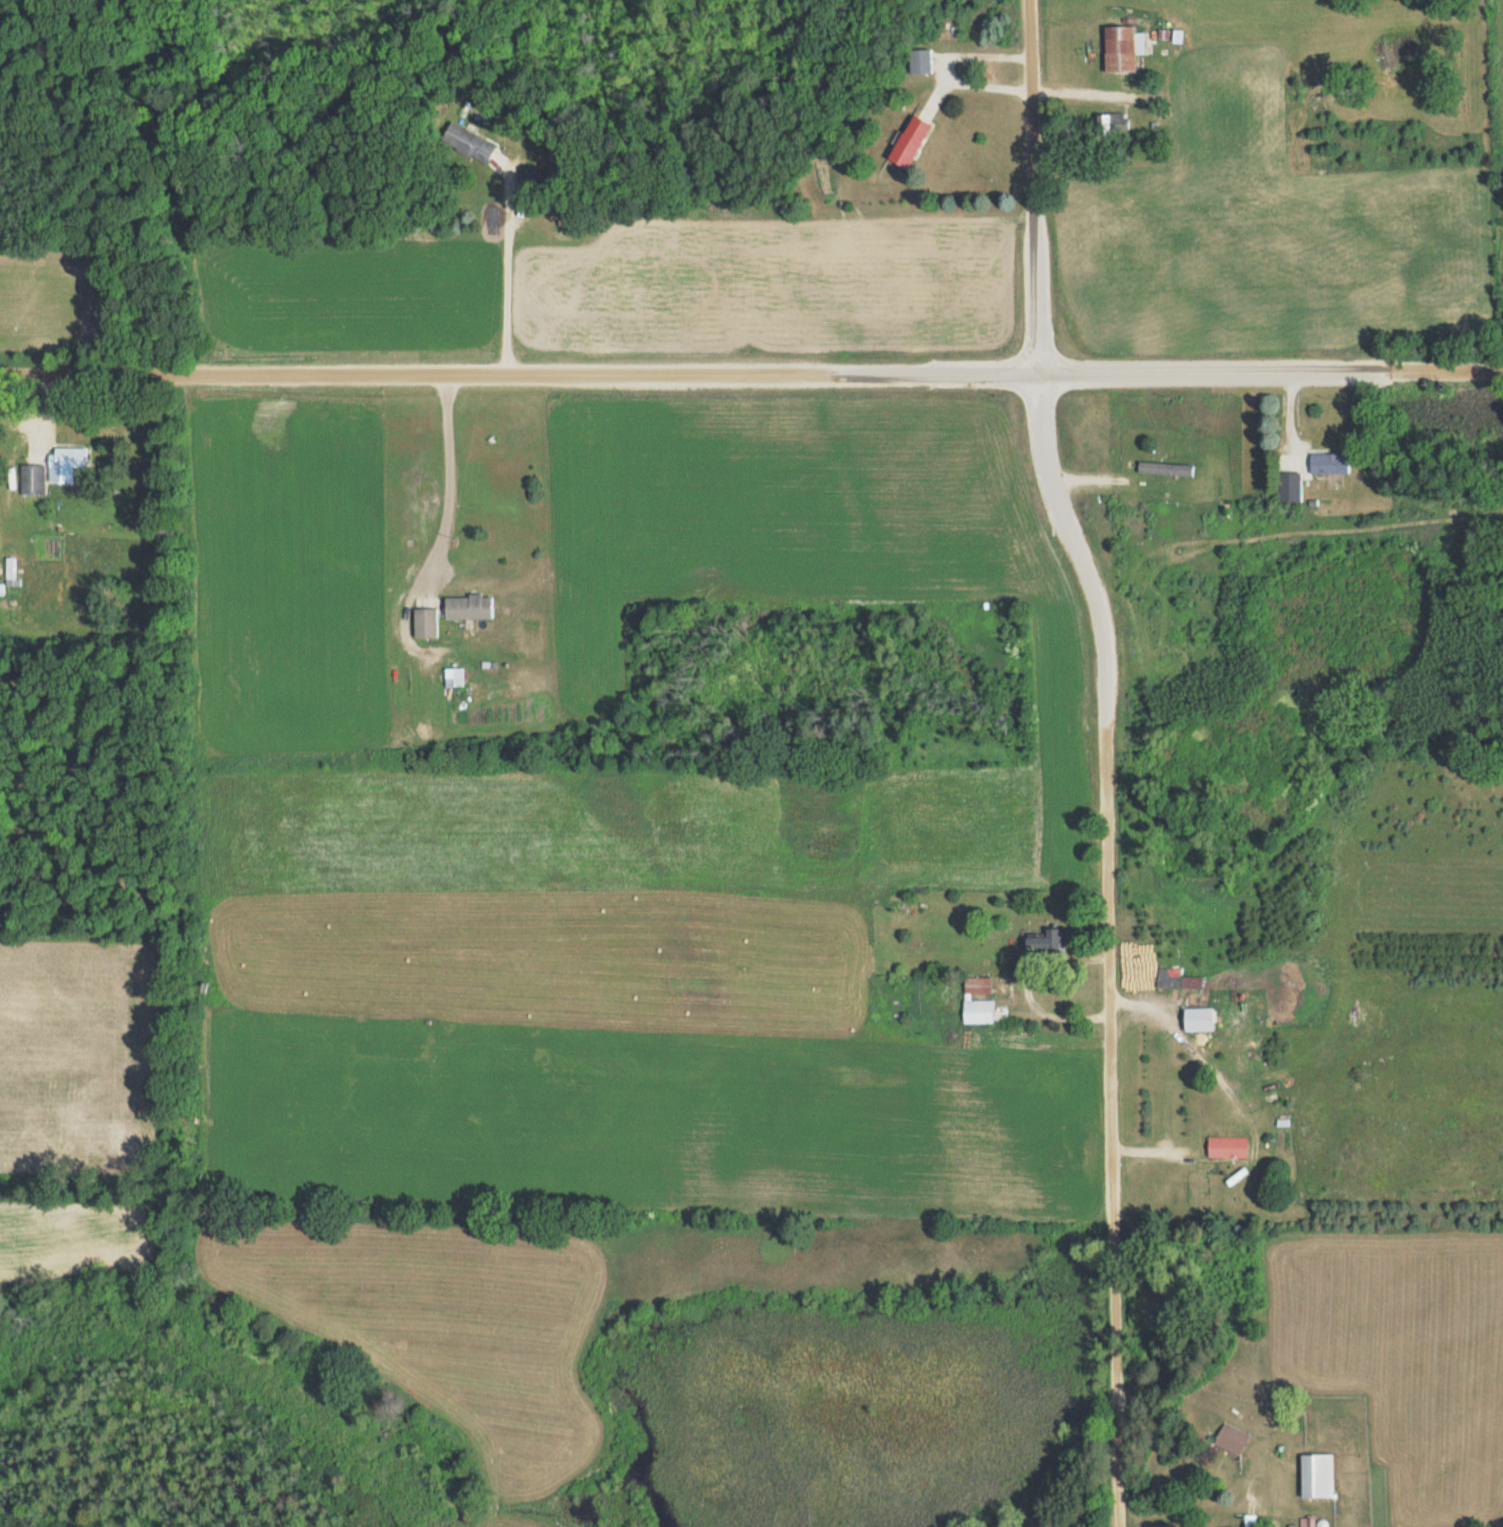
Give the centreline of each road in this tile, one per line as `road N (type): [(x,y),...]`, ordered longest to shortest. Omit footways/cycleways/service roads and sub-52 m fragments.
road 1 (residential): [(1122,1526),(1104,373)]
road 2 (residential): [(1042,375),(0,378)]
road 3 (residential): [(1104,373),(1502,372)]
road 4 (residential): [(1042,375),(1030,0)]

